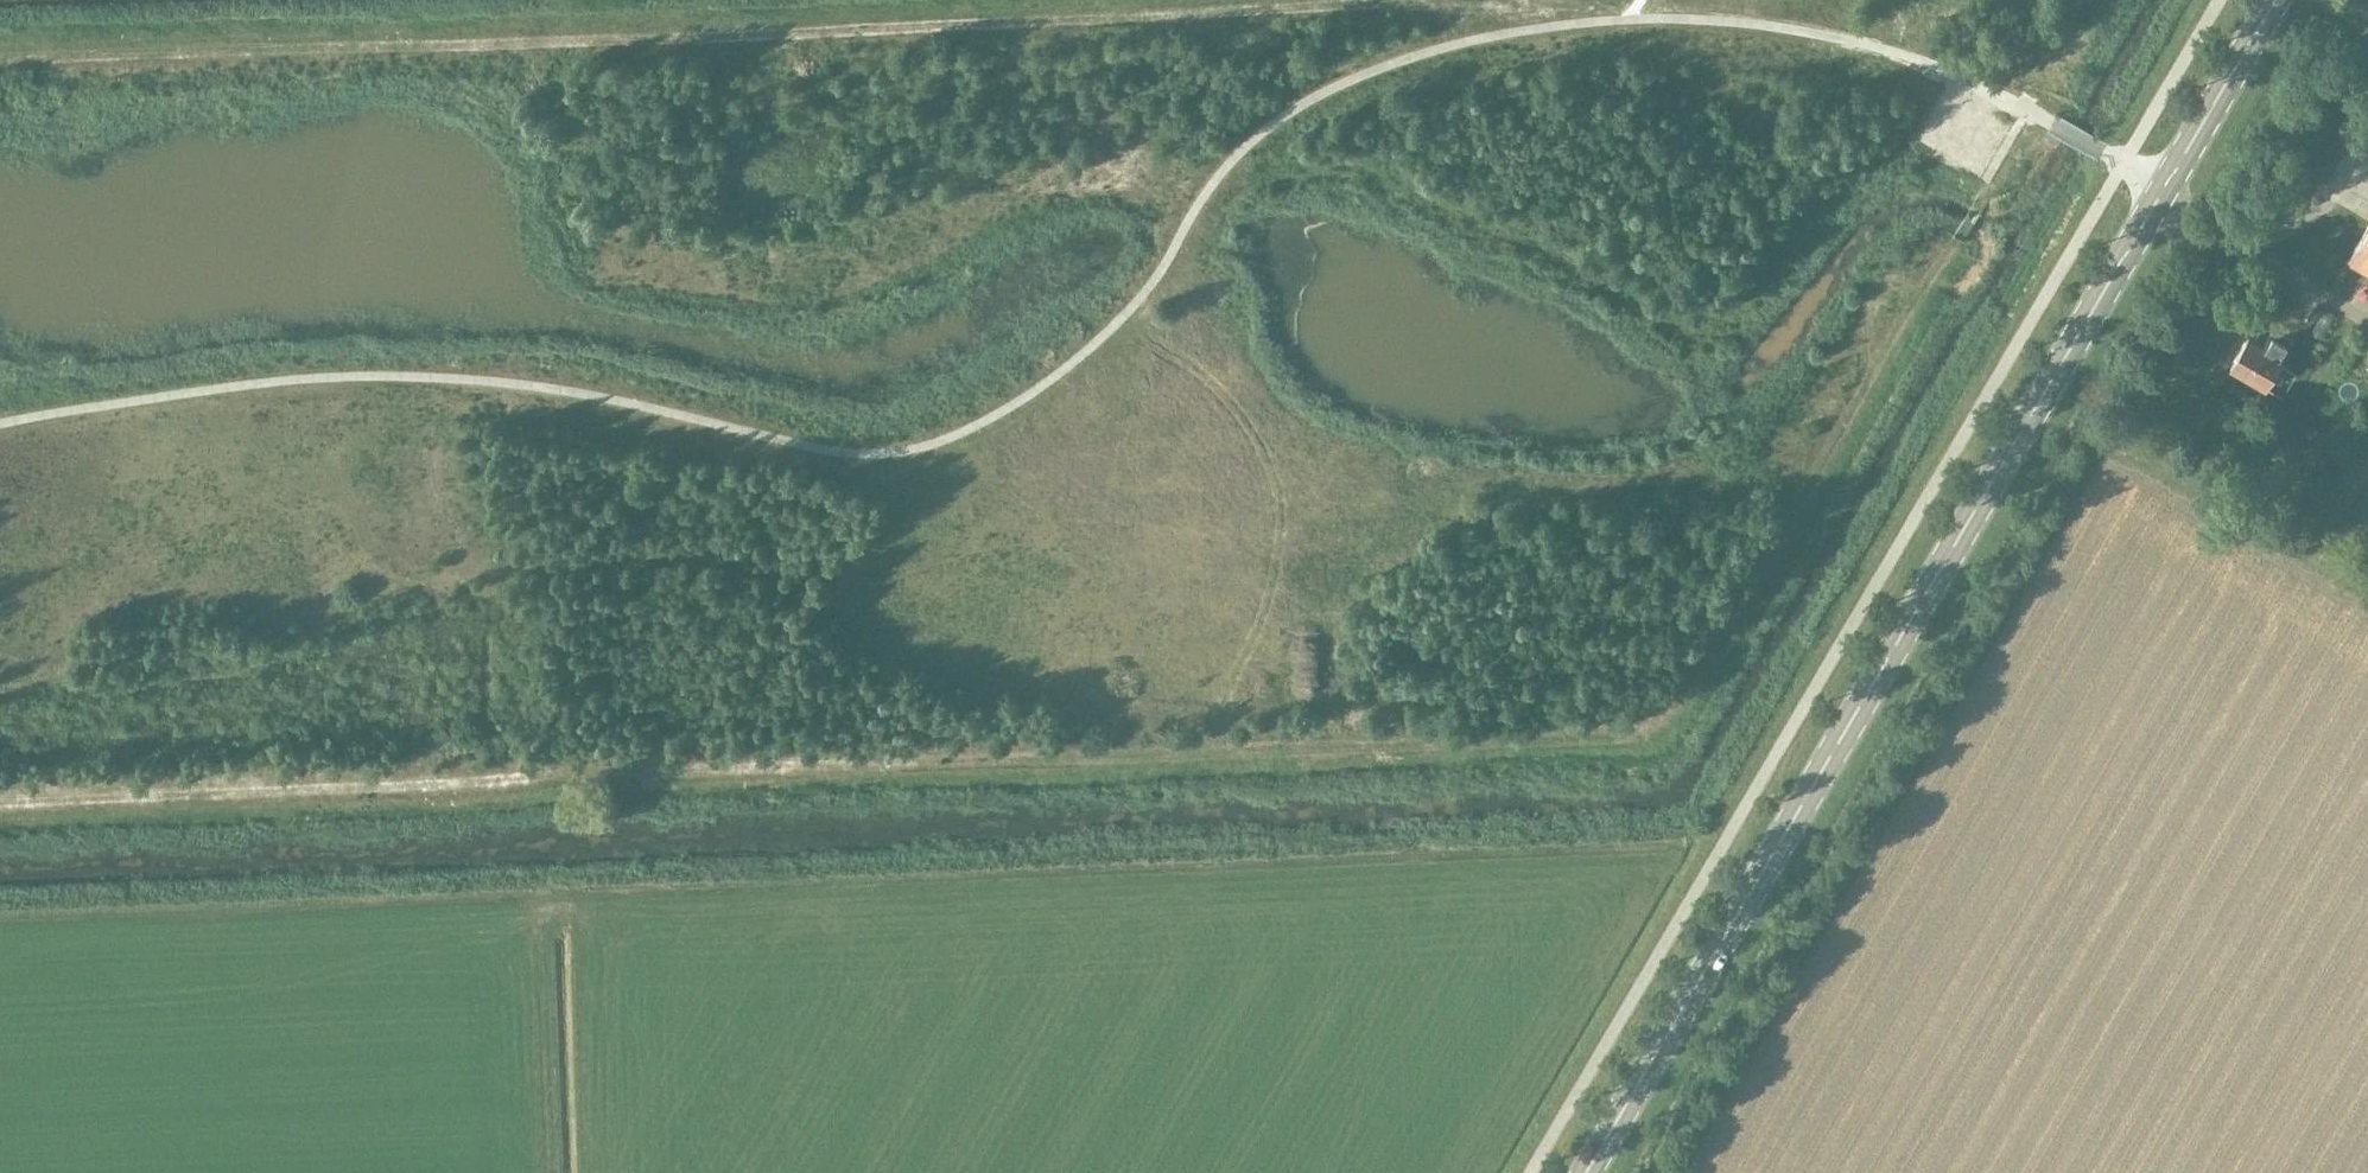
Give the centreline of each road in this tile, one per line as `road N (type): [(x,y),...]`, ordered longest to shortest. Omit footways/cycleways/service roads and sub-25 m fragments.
road 1 (track): [(1960,236),(1688,677),(1663,712),(1637,729),(0,800)]
road 2 (track): [(0,687),(225,680),(361,595),(459,574),(658,557),(725,564),(762,577),(791,593),(850,654),(878,668),(1032,695),(1103,722),(1182,723),(1420,700),(1580,635),(1607,578),(1675,524),(1693,471)]
road 3 (track): [(0,62),(1498,0)]
road 4 (primary): [(1586,1172),(2275,0)]
road 5 (track): [(1680,342),(1806,200),(1897,141),(1937,80),(1982,103)]
road 6 (track): [(1795,0),(1824,49),(1937,80)]

